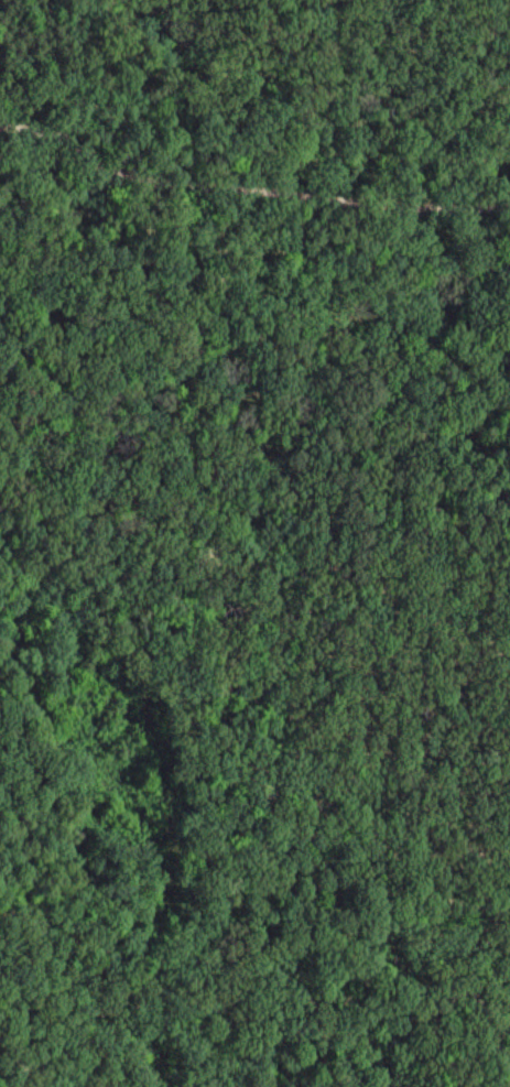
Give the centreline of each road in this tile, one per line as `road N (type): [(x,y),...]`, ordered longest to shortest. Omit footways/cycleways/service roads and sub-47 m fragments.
road 1 (residential): [(107,156),(39,216),(73,450),(95,477),(164,722),(182,845),(150,1004),(166,1086)]
road 2 (track): [(509,905),(393,870),(310,787),(232,691),(180,598),(65,502),(0,420)]
road 3 (track): [(24,122),(78,139),(152,178),(189,186),(453,219),(509,212)]

